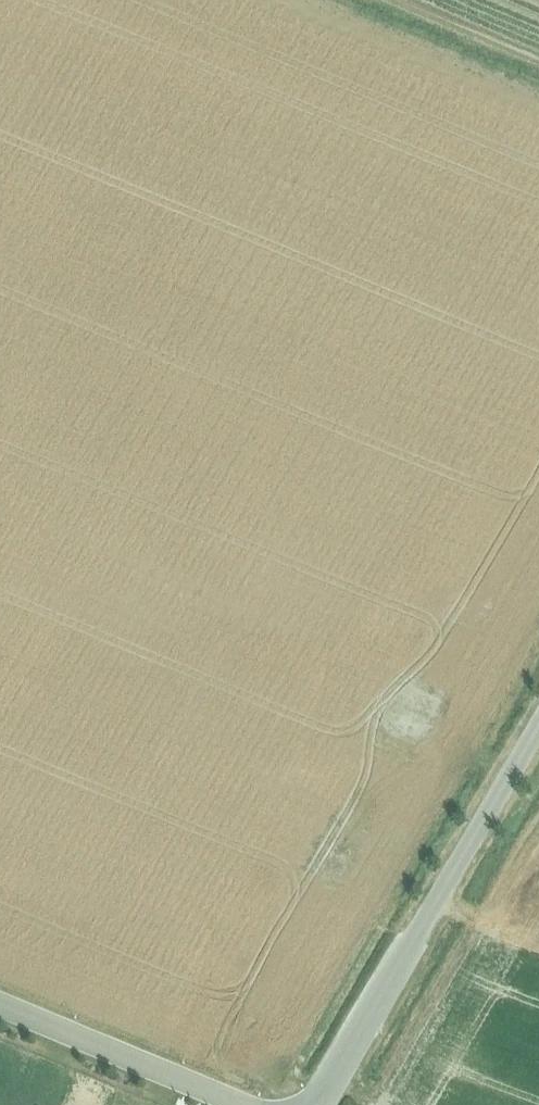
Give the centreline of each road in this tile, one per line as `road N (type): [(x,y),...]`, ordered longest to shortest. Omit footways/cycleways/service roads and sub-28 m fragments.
road 1 (unclassified): [(317,1104),(538,731)]

